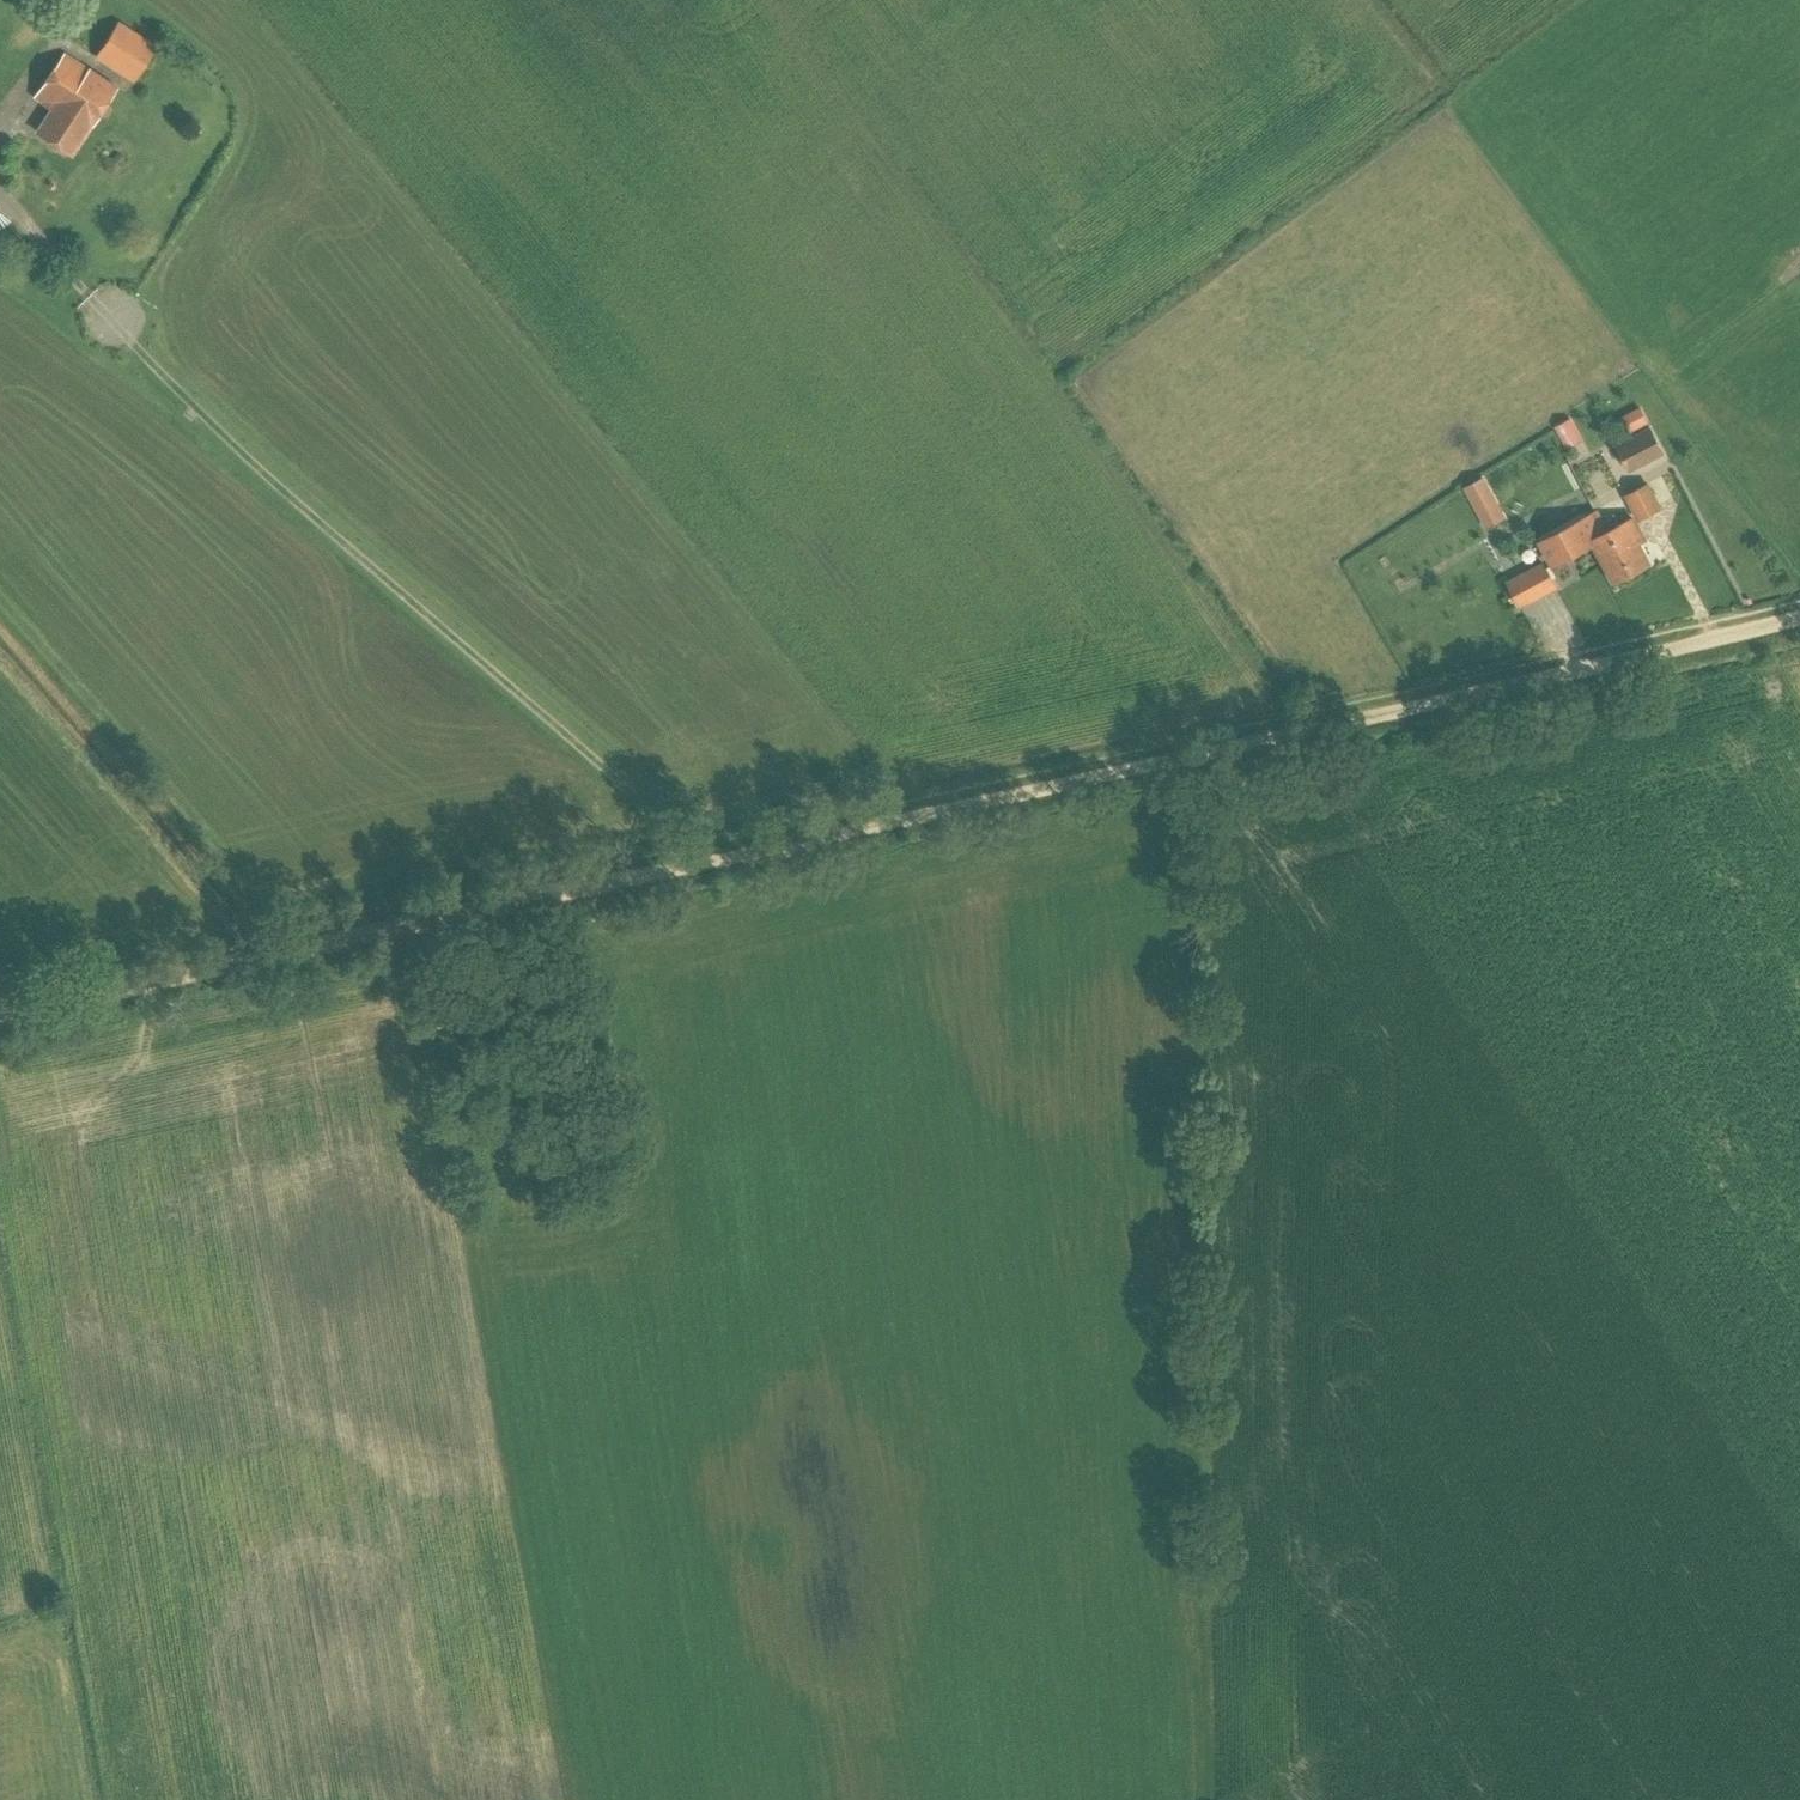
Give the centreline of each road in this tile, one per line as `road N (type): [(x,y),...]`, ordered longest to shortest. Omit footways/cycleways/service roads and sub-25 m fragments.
road 1 (track): [(0,1021),(1799,626)]

